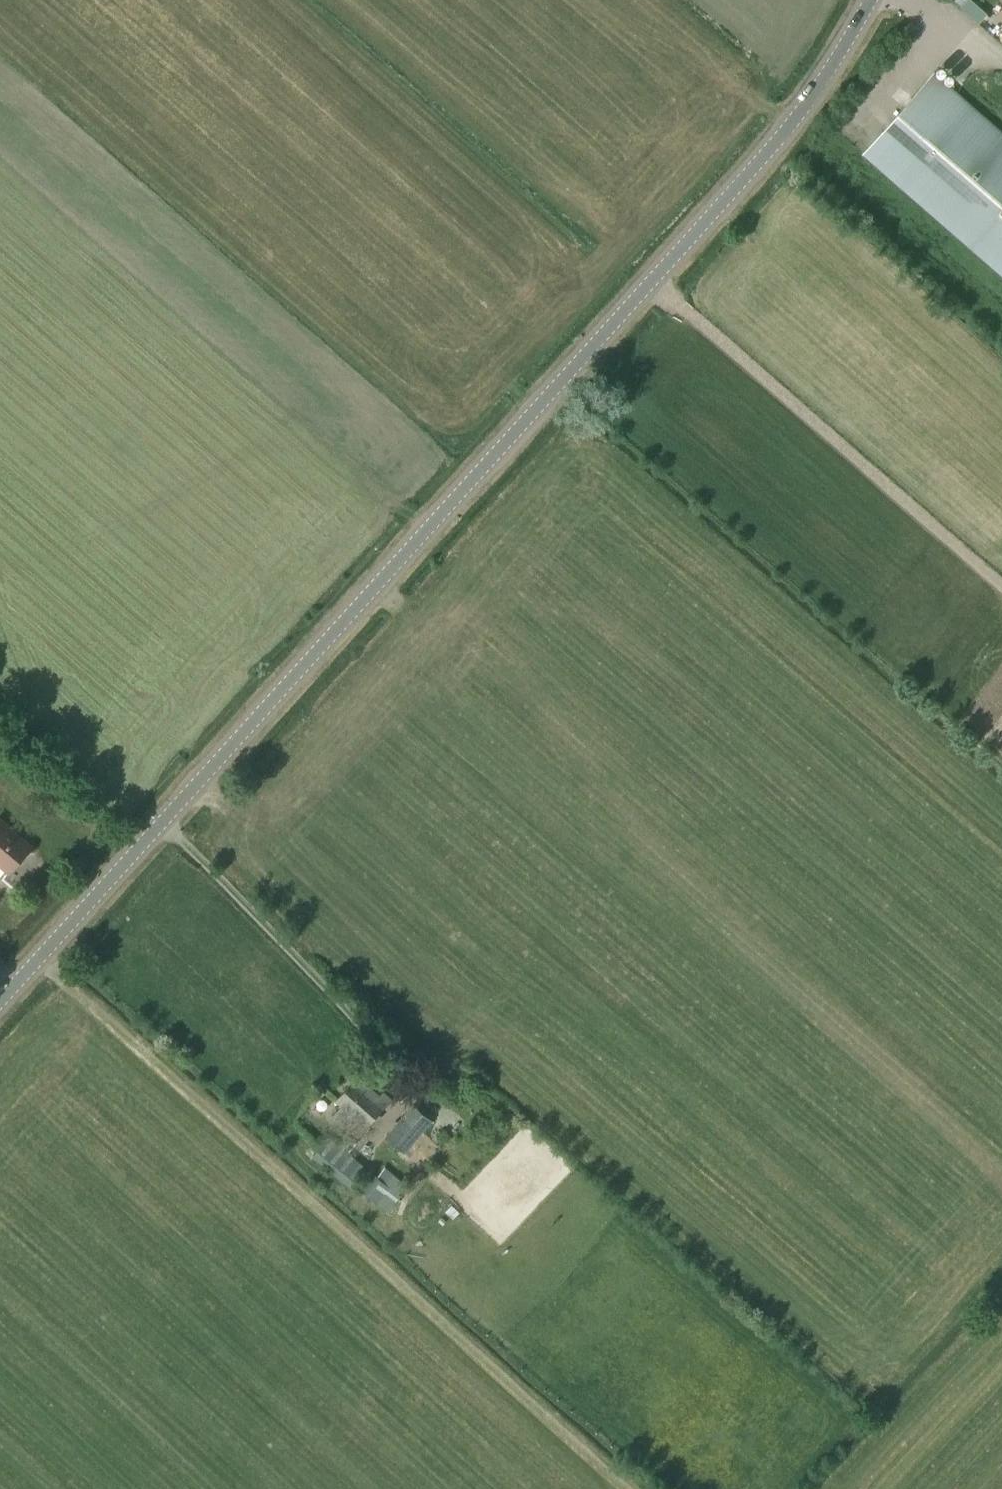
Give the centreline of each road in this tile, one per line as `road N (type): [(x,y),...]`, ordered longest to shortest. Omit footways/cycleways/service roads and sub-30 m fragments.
road 1 (unclassified): [(0,1003),(764,159),(874,0)]

